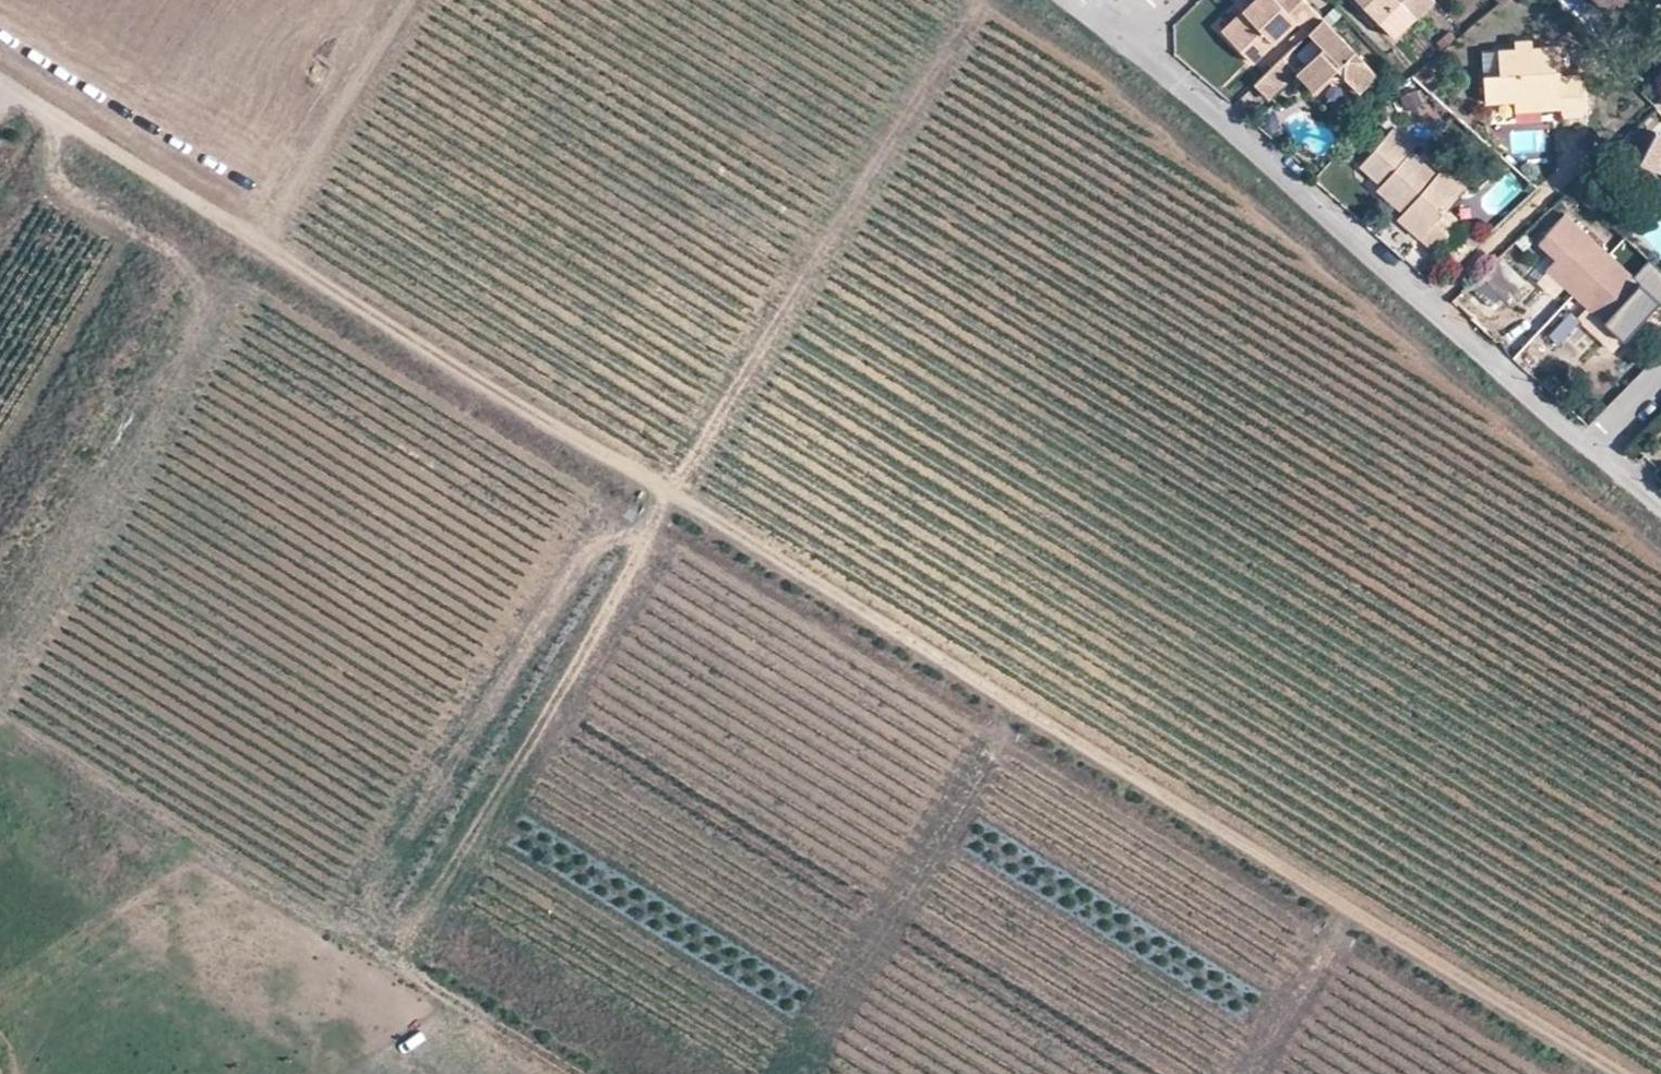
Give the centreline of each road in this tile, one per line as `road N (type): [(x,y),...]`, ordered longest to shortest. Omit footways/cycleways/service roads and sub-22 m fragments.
road 1 (track): [(0,75),(1626,1073)]
road 2 (residential): [(1124,44),(1595,450)]

